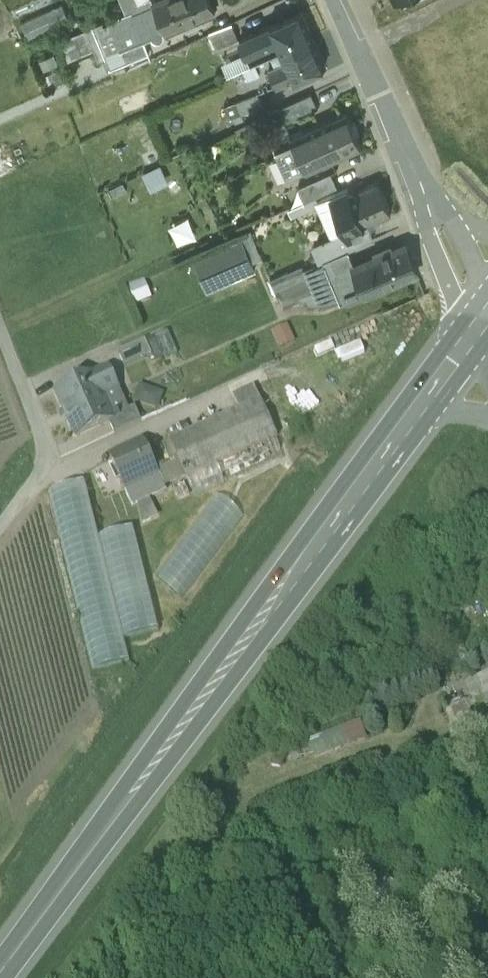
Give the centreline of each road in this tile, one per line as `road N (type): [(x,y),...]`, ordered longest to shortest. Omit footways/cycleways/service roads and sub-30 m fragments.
road 1 (primary): [(0,975),(411,419)]
road 2 (residential): [(430,209),(336,0)]
road 3 (residential): [(482,323),(430,209)]
road 4 (primary): [(411,419),(482,323)]

